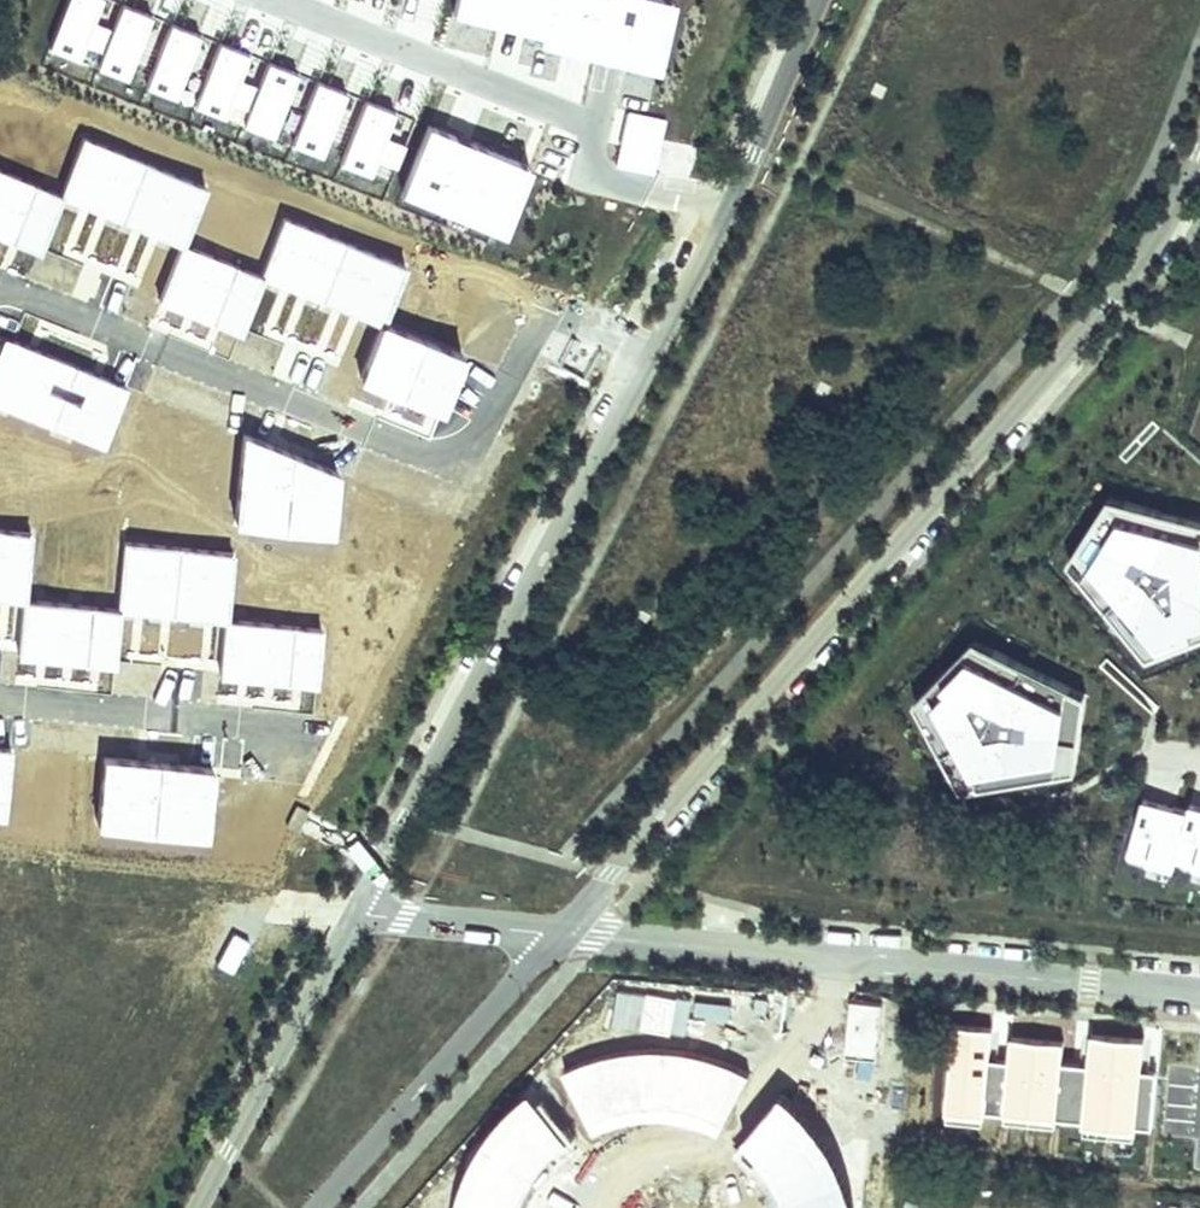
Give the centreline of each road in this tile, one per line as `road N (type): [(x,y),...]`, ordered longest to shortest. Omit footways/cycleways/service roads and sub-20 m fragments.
road 1 (residential): [(824,0),(356,915)]
road 2 (residential): [(562,938),(1105,308),(1159,234),(1199,145)]
road 3 (residential): [(1199,996),(562,938)]
road 4 (residential): [(320,1207),(562,938)]
road 5 (residential): [(356,915),(197,1207)]
road 6 (residential): [(562,938),(356,915)]

